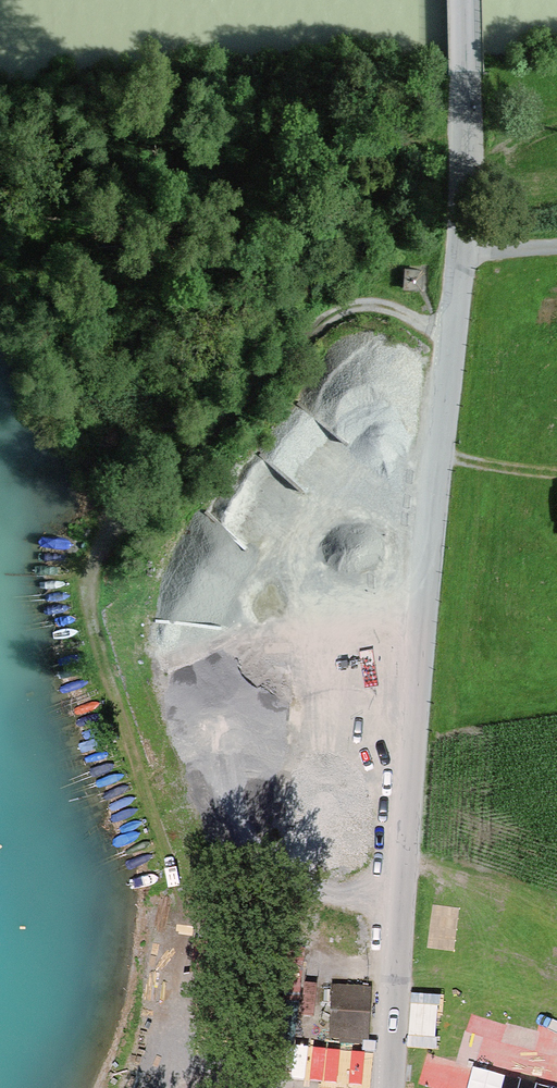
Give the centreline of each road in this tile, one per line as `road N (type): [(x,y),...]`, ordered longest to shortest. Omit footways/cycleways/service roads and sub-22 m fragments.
road 1 (unclassified): [(461,0),(454,249),(385,1087)]
road 2 (track): [(448,325),(335,310),(301,330),(111,527),(96,559),(112,680),(183,870)]

